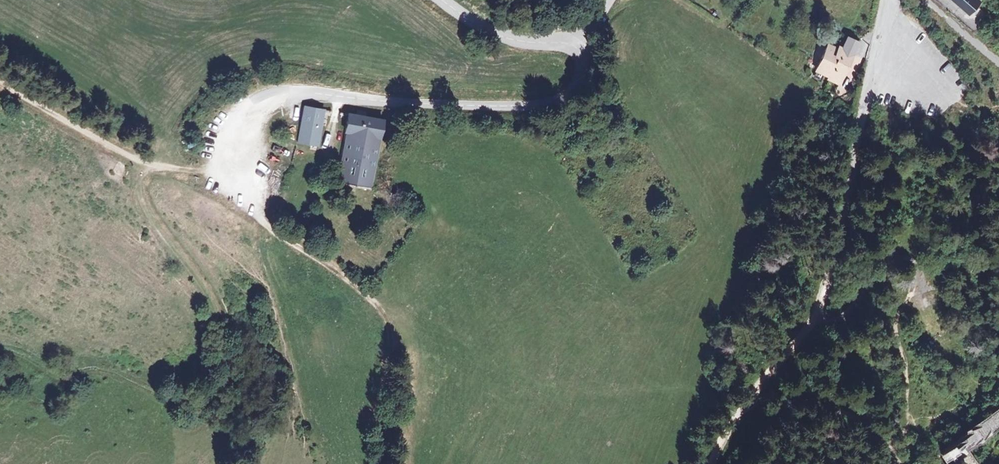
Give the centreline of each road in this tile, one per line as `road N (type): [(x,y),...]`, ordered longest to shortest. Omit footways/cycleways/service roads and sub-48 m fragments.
road 1 (track): [(153,165),(137,193),(224,325),(230,351),(230,369),(209,401),(189,408),(104,372),(62,380),(0,351)]
road 2 (unclassified): [(570,44),(580,54),(581,77),(565,100),(552,103),(452,107),(289,93),(261,103),(230,142),(236,186)]
road 3 (track): [(236,186),(267,225),(356,285),(381,313),(388,329),(377,463)]
road 4 (track): [(819,315),(864,97)]
road 5 (track): [(0,85),(153,165)]
road 6 (unclassified): [(441,0),(512,41),(570,44)]

